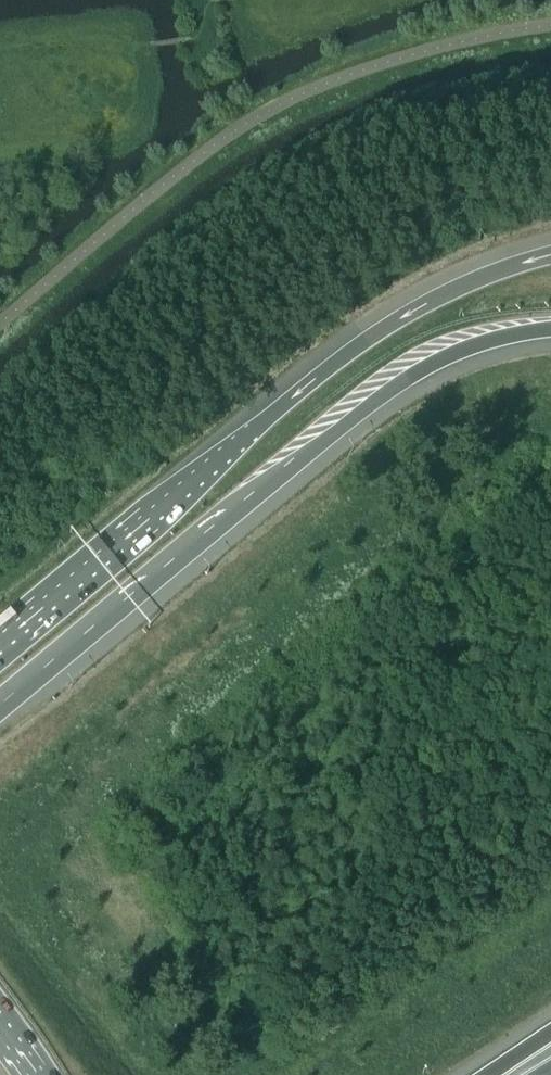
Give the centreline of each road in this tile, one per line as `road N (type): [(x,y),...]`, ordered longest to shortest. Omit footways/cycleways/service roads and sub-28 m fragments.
road 1 (motorway): [(0,704),(244,500),(401,382),(458,351),(550,328)]
road 2 (motorway): [(550,255),(447,293),(366,340),(0,634)]

